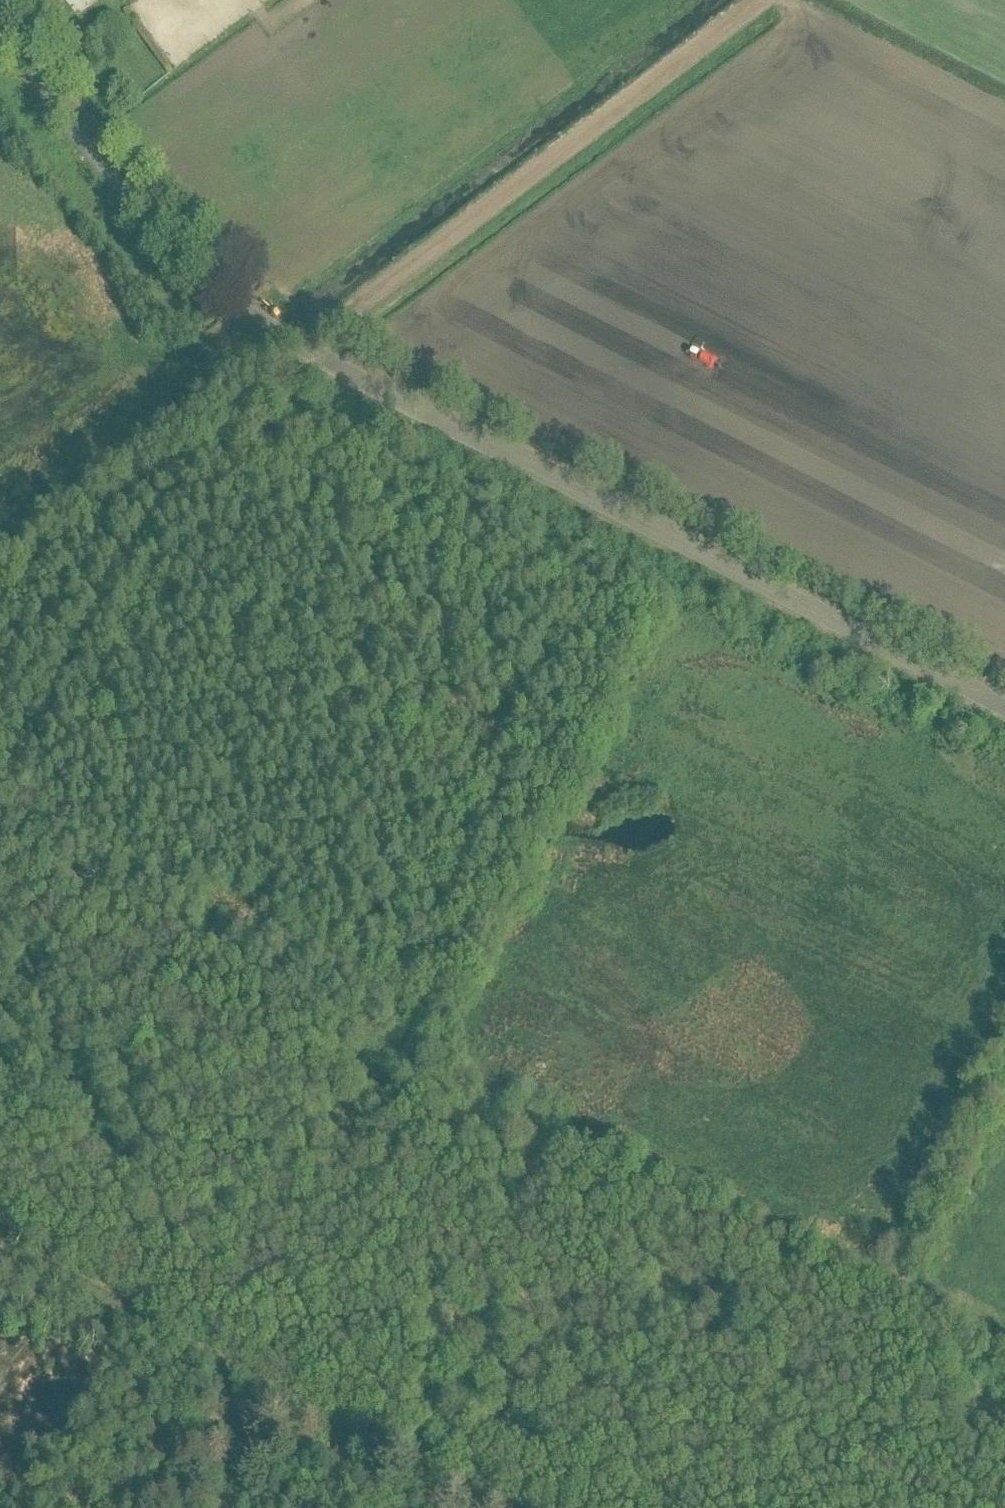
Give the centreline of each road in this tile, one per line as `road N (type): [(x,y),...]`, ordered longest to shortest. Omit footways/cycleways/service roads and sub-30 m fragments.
road 1 (tertiary): [(1004,710),(293,343),(220,293),(117,184),(0,30)]
road 2 (track): [(303,350),(765,0)]
road 3 (track): [(0,803),(171,509),(293,343)]
road 4 (track): [(126,1306),(133,1264),(0,860)]
road 5 (track): [(523,1507),(264,1376)]
road 6 (track): [(264,1376),(126,1306)]

